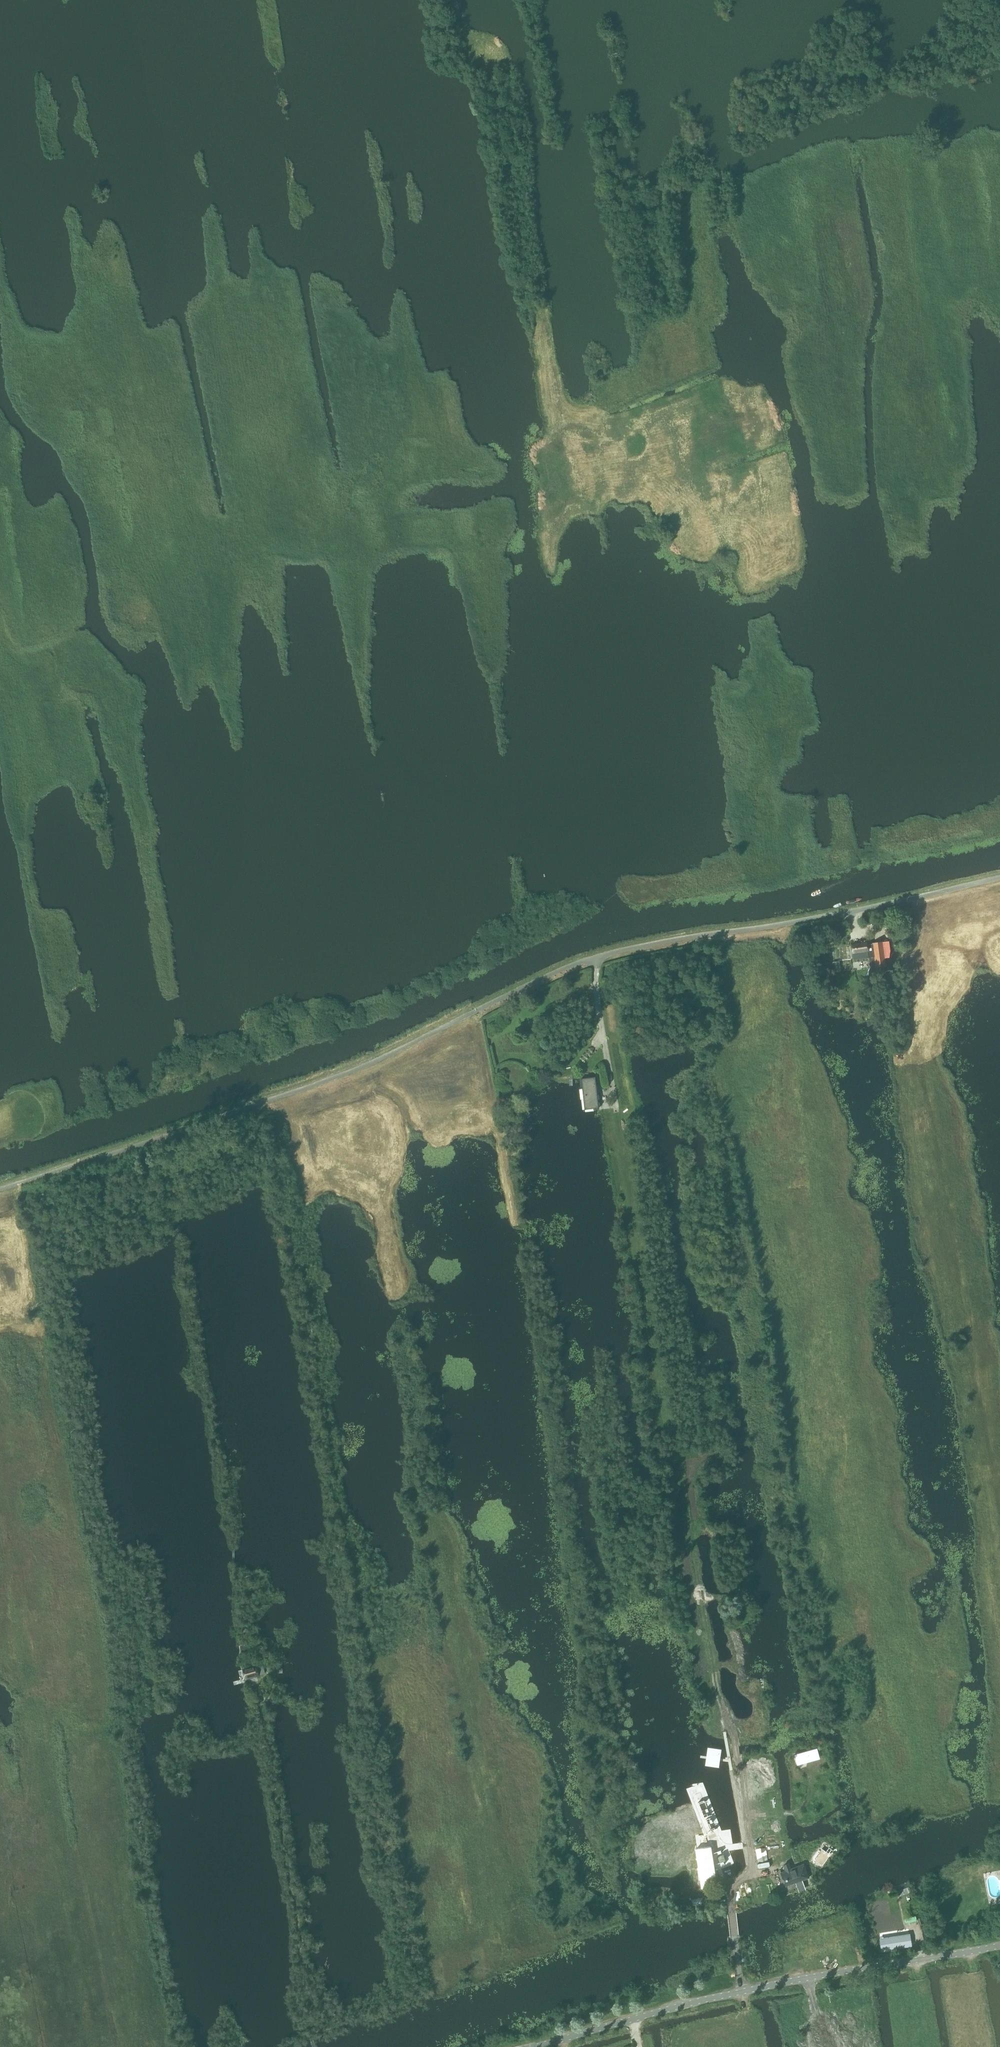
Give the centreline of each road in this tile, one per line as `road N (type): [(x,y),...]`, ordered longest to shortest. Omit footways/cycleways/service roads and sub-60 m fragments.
road 1 (unclassified): [(475,1011),(599,957),(999,879)]
road 2 (unclassified): [(534,2046),(742,1991),(999,1945)]

